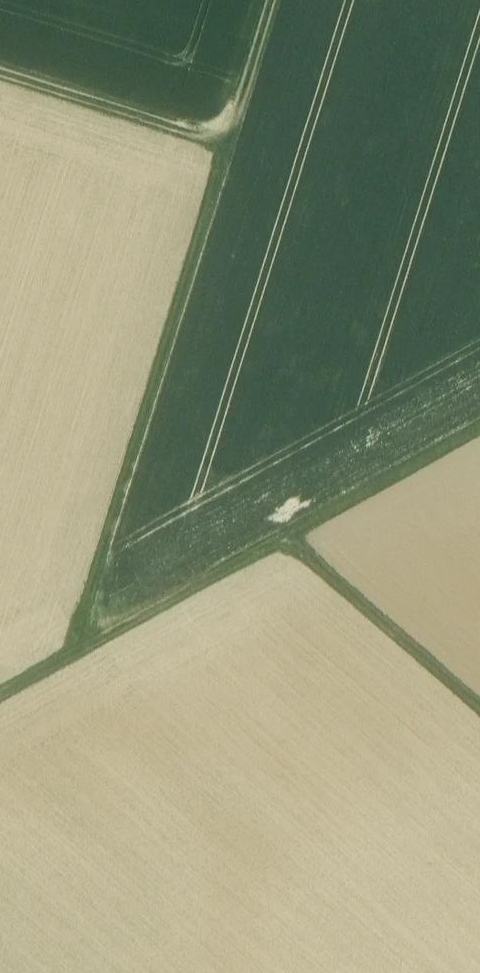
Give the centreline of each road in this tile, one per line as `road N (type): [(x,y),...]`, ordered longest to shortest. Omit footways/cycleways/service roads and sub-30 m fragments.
road 1 (track): [(479,425),(73,656),(271,0)]
road 2 (track): [(479,704),(290,533)]
road 3 (track): [(225,148),(0,75)]

